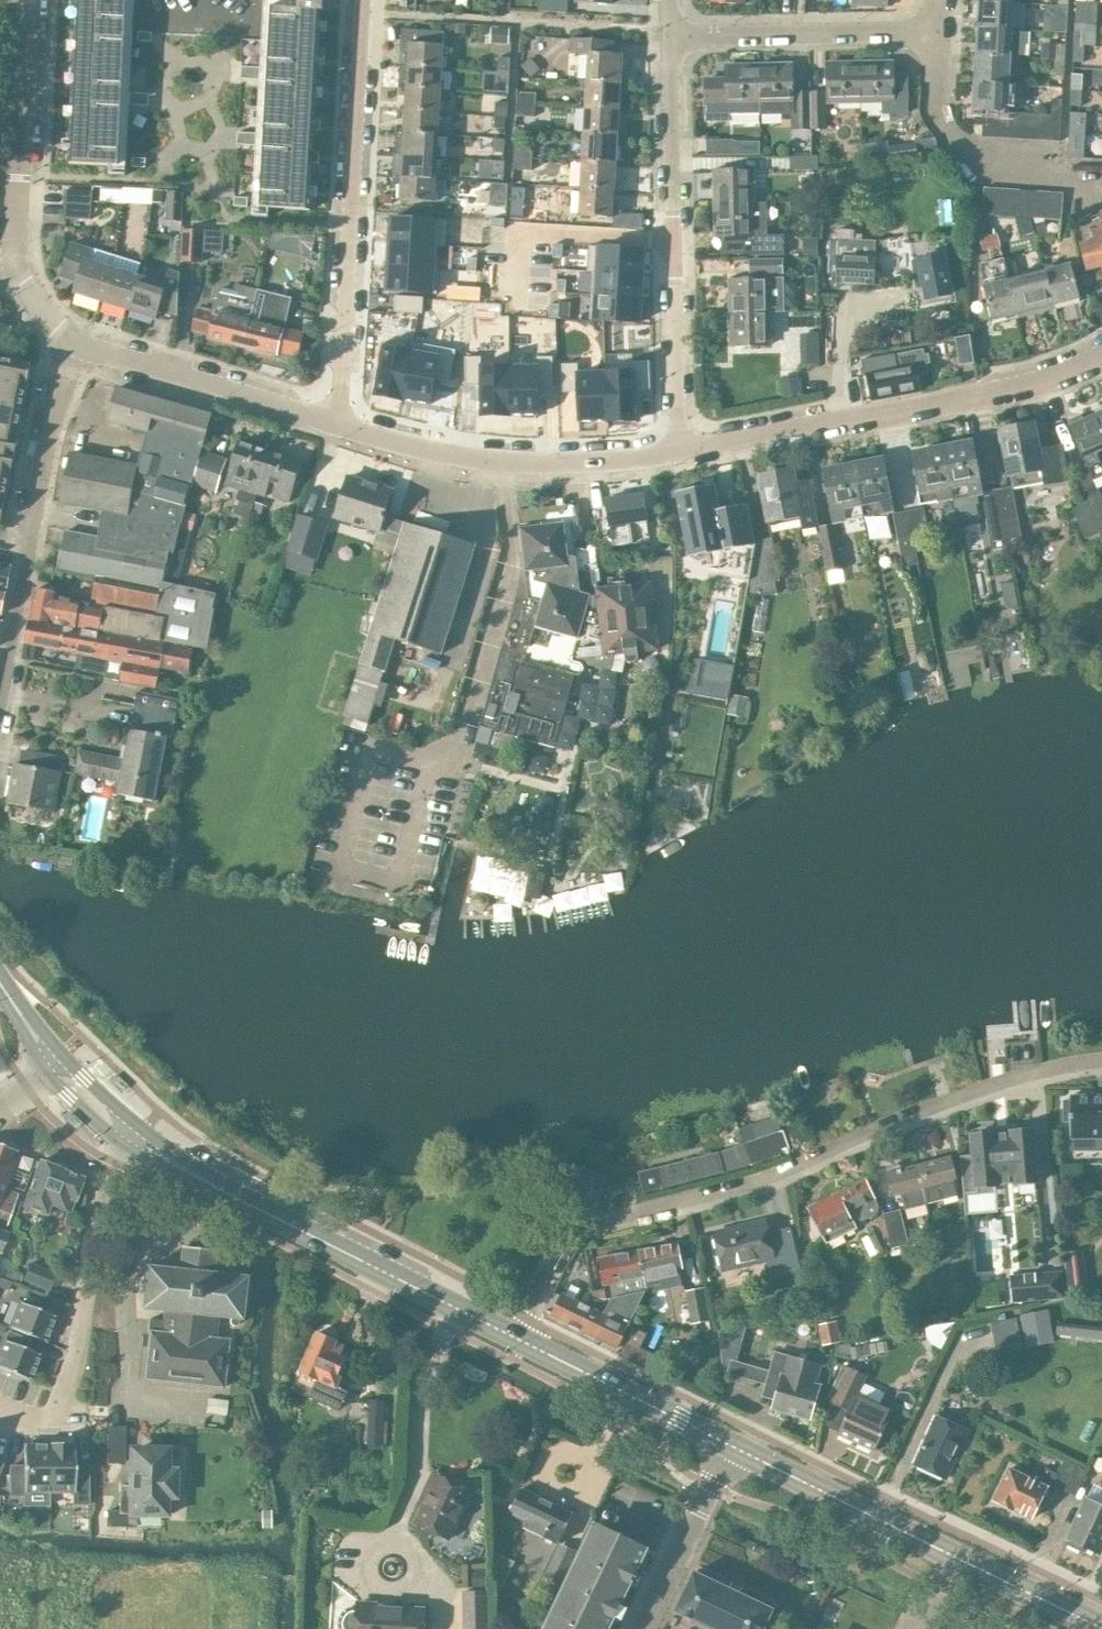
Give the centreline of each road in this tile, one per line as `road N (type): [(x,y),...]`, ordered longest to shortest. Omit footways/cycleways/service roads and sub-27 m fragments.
road 1 (residential): [(514,1337),(571,1229),(806,1167),(962,1099),(1101,1064)]
road 2 (unclassified): [(1101,356),(1058,377),(679,454)]
road 3 (tertiary): [(514,1337),(130,1136)]
road 4 (residential): [(363,0),(340,424)]
road 5 (residential): [(668,36),(679,454)]
road 6 (tertiary): [(1101,1628),(736,1448)]
road 7 (residential): [(68,348),(0,698)]
road 8 (residential): [(0,1410),(38,1418),(59,1409),(77,1350),(101,1169),(130,1136)]
road 9 (unclassified): [(679,454),(504,463),(340,424)]
road 10 (unclassified): [(340,424),(68,348)]
road 11 (residential): [(13,274),(26,0)]
road 12 (residential): [(668,36),(937,30)]
road 13 (tertiary): [(736,1448),(514,1337)]
road 14 (residential): [(1060,172),(976,166),(933,110),(937,30)]
road 15 (residential): [(645,1628),(736,1448)]

